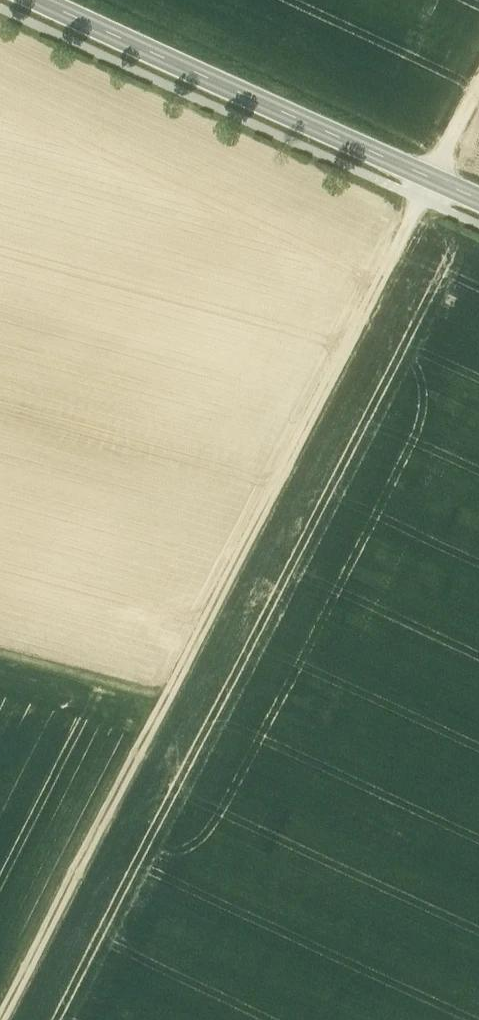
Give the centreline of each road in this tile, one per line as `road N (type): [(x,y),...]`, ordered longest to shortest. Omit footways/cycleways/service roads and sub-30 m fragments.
road 1 (track): [(0,1016),(478,88)]
road 2 (tertiary): [(478,200),(27,0)]
road 3 (track): [(163,699),(0,654)]

